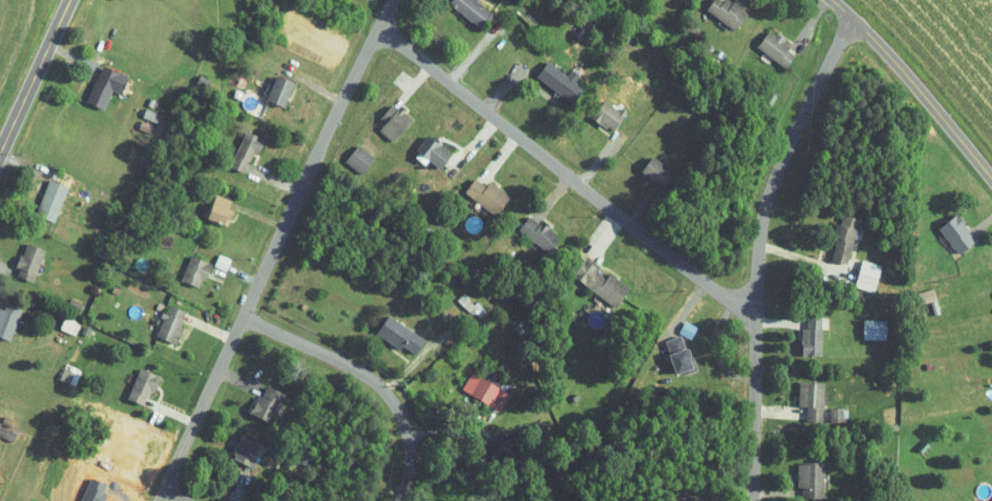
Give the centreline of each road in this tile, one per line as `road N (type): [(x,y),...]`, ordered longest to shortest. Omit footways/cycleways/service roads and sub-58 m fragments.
road 1 (residential): [(394,0),(159,500)]
road 2 (residential): [(752,500),(760,227),(782,158),(852,17)]
road 3 (residential): [(754,304),(732,301),(691,273),(380,27)]
road 4 (residential): [(399,500),(411,454),(396,403),(357,369),(242,317)]
road 5 (secondary): [(991,179),(834,0)]
road 6 (primary): [(0,150),(68,0)]

